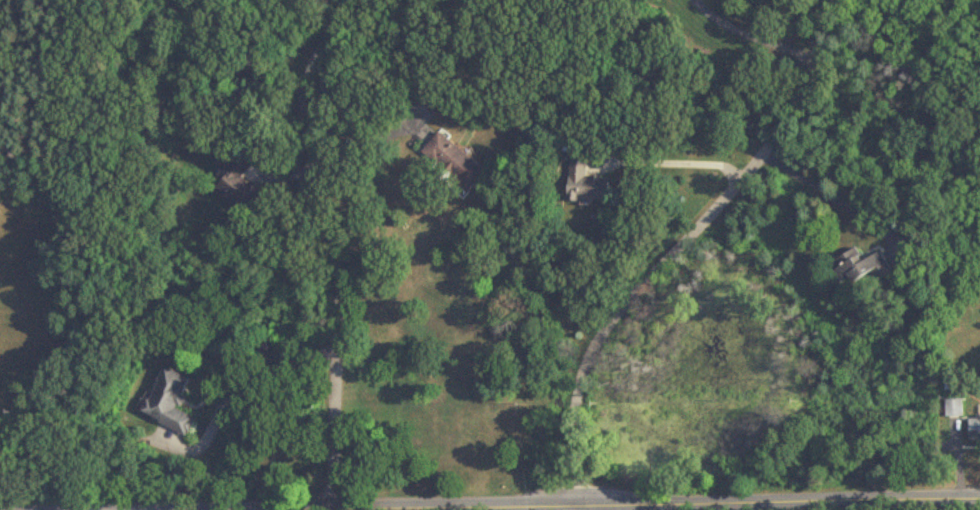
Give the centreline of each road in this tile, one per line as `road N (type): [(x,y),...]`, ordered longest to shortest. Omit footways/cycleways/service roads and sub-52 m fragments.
road 1 (residential): [(211,509),(979,501)]
road 2 (residential): [(578,506),(576,399),(590,354),(629,298),(768,148),(837,0)]
road 3 (residential): [(332,506),(339,306),(303,96),(333,0)]

